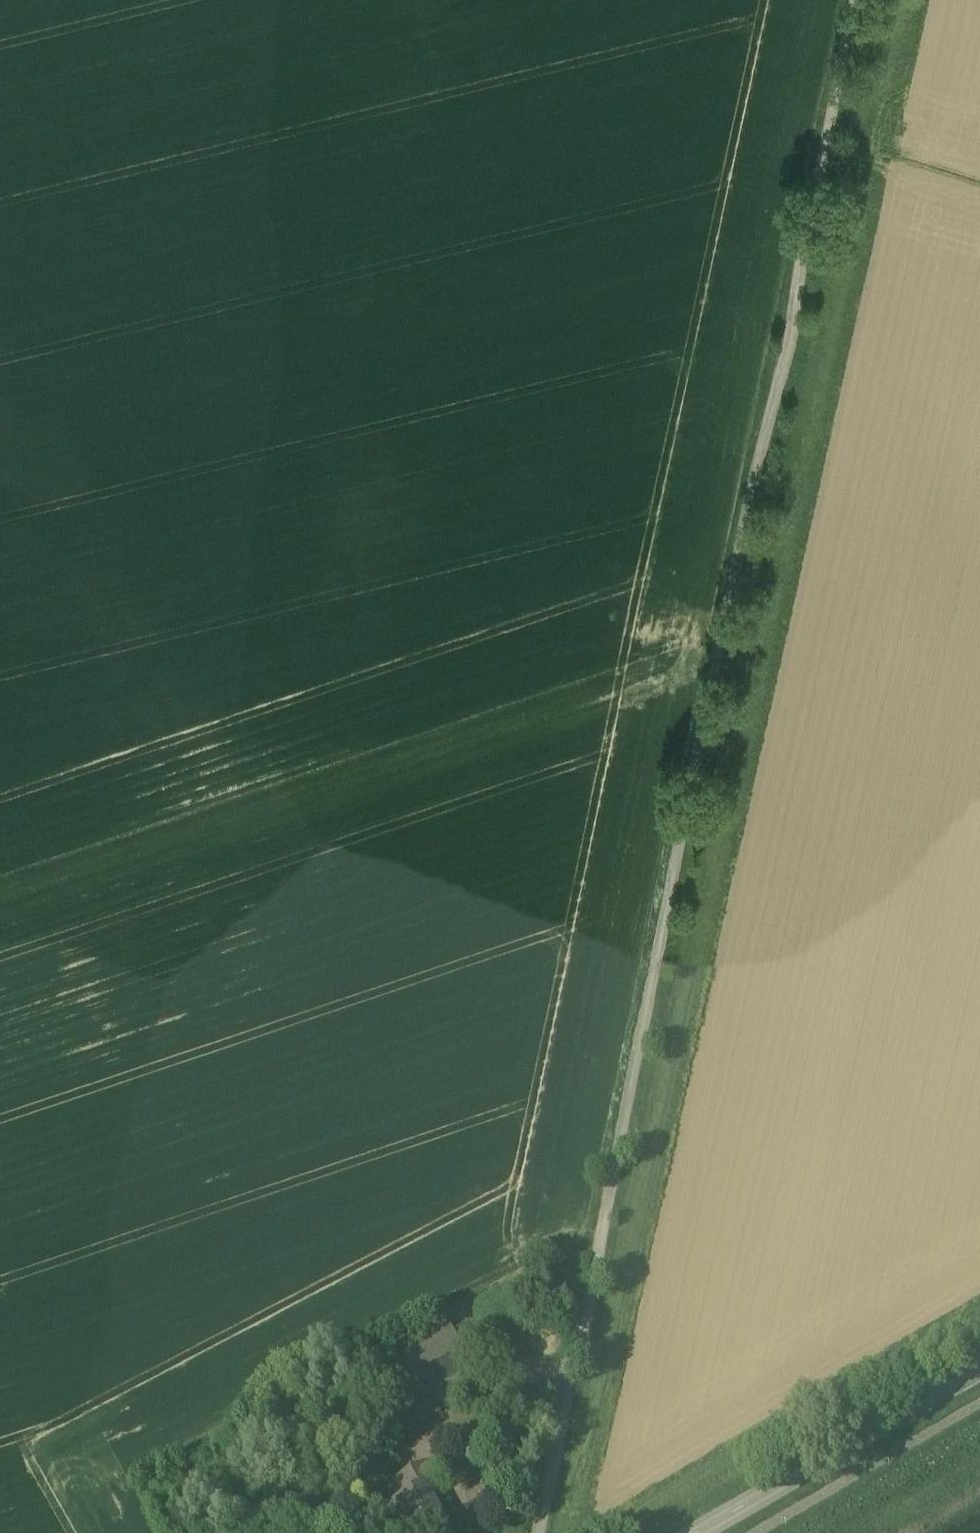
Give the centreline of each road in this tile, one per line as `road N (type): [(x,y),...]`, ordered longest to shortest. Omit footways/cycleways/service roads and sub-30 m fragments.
road 1 (unclassified): [(538,1532),(859,0)]
road 2 (secondary): [(698,1532),(979,1370)]

